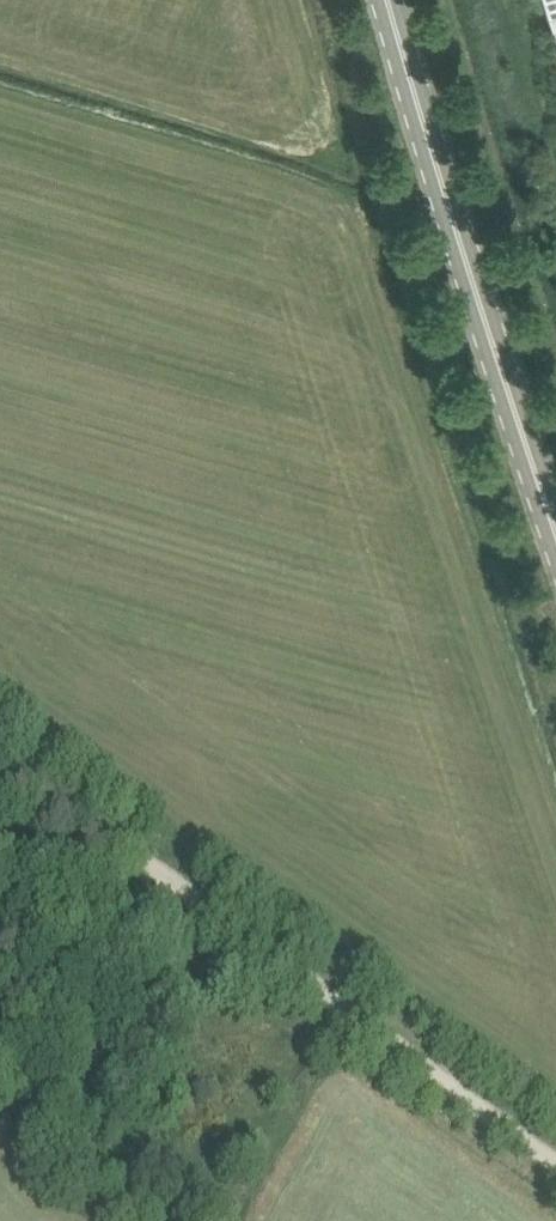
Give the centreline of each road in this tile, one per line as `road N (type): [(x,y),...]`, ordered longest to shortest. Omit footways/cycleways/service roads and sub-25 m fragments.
road 1 (track): [(555,1159),(0,757)]
road 2 (secondary): [(555,533),(389,0)]

